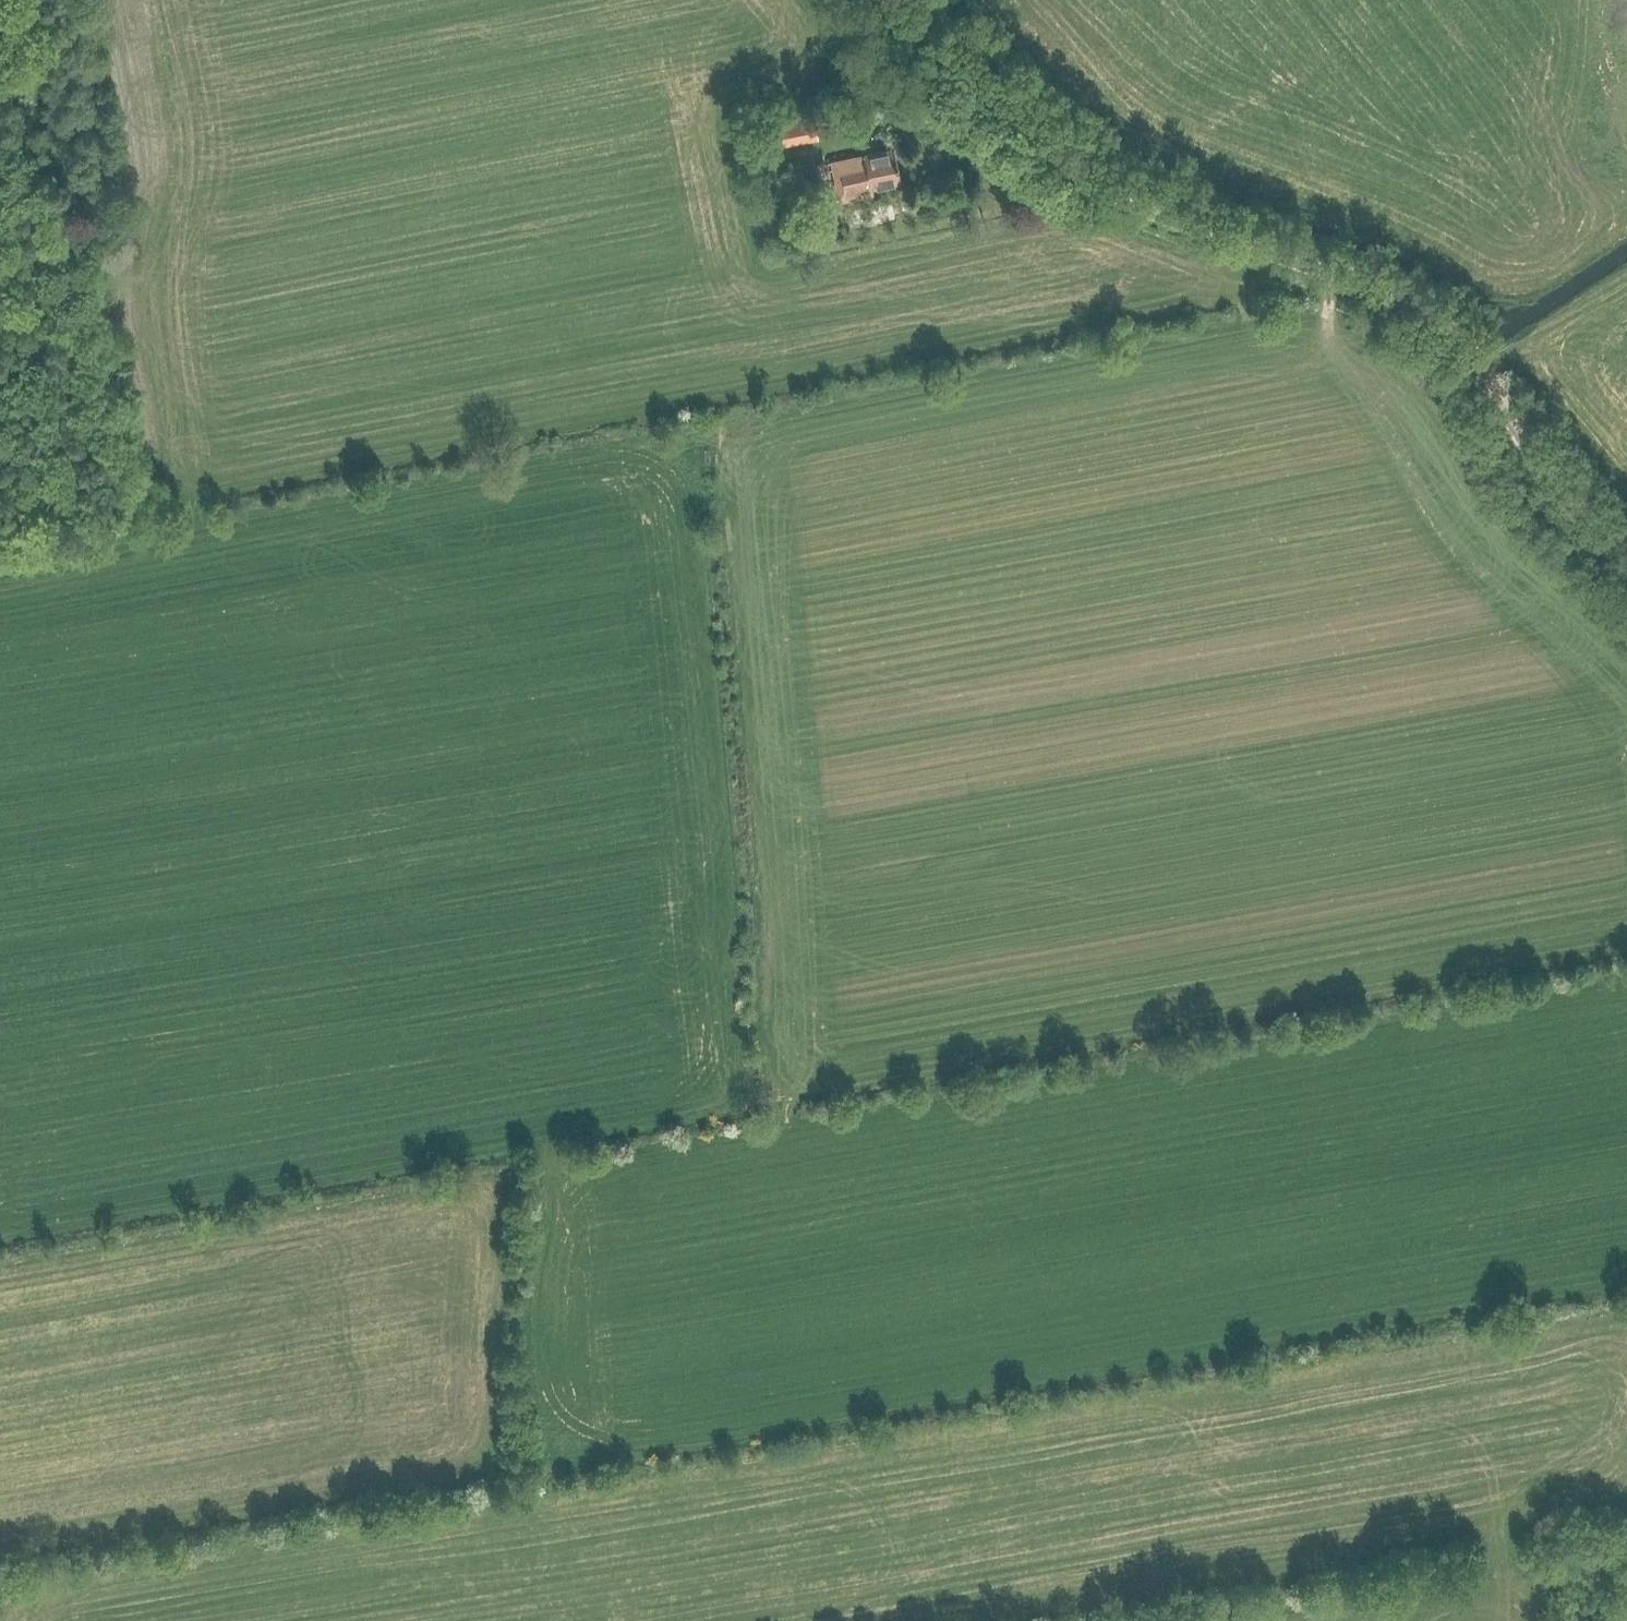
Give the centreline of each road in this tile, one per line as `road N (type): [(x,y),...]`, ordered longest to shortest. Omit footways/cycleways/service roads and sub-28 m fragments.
road 1 (track): [(1626,546),(1530,437),(1465,342),(1426,308),(1130,193),(1088,168),(890,0)]

